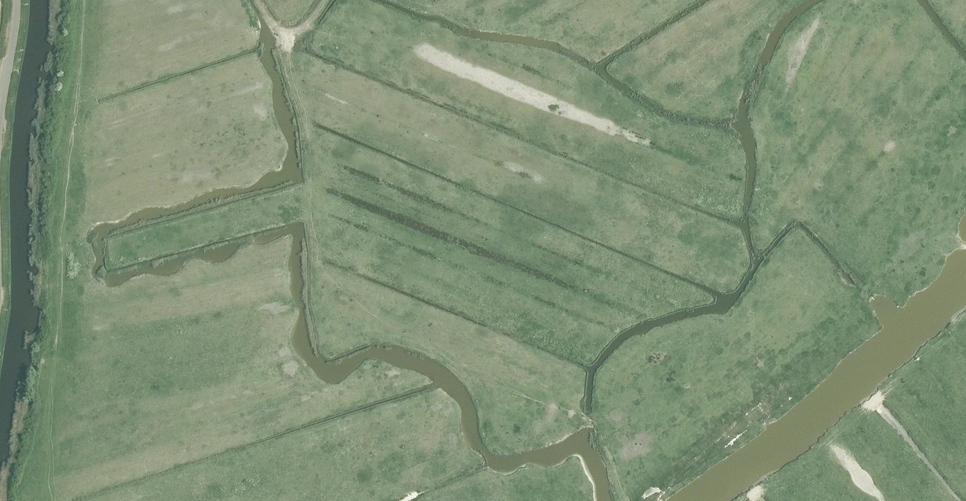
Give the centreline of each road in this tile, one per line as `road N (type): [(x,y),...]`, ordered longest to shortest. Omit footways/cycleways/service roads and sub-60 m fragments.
road 1 (unclassified): [(0,121),(16,0)]

